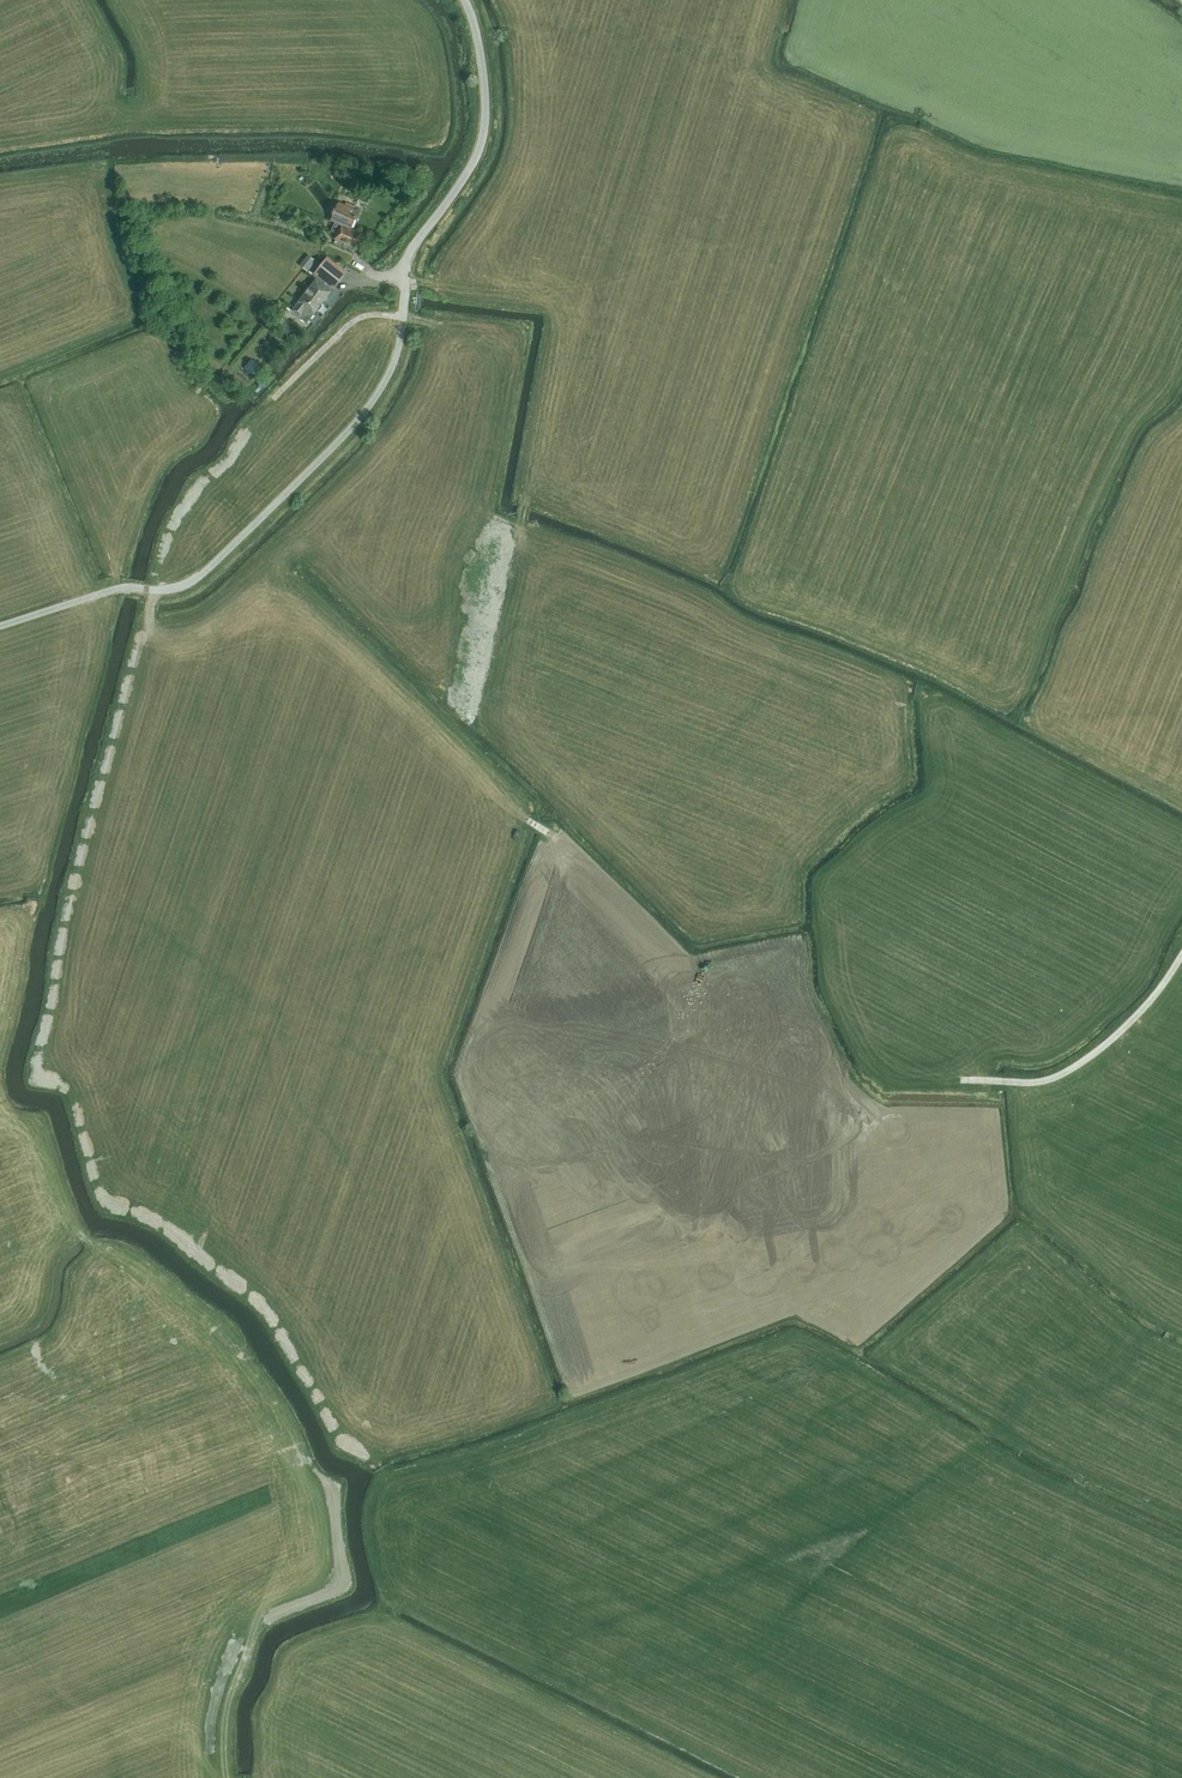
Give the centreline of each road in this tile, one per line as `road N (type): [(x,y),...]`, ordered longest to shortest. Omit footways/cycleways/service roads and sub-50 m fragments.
road 1 (track): [(1181,956),(1116,1036),(1059,1076),(844,1089)]
road 2 (unclassified): [(403,324),(412,248),(465,175),(486,117),(478,41),(465,0)]

